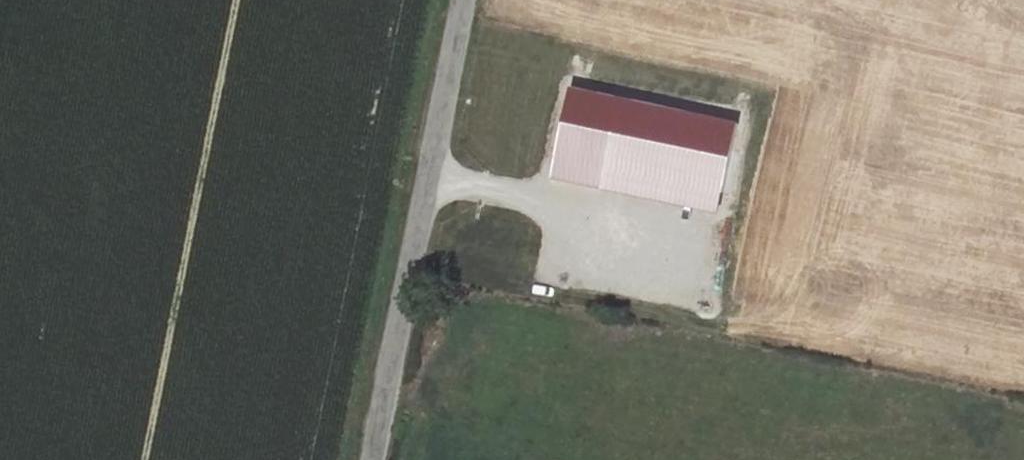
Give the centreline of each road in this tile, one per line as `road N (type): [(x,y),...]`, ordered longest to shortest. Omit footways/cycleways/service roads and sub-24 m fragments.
road 1 (unclassified): [(464,0),(374,459)]

